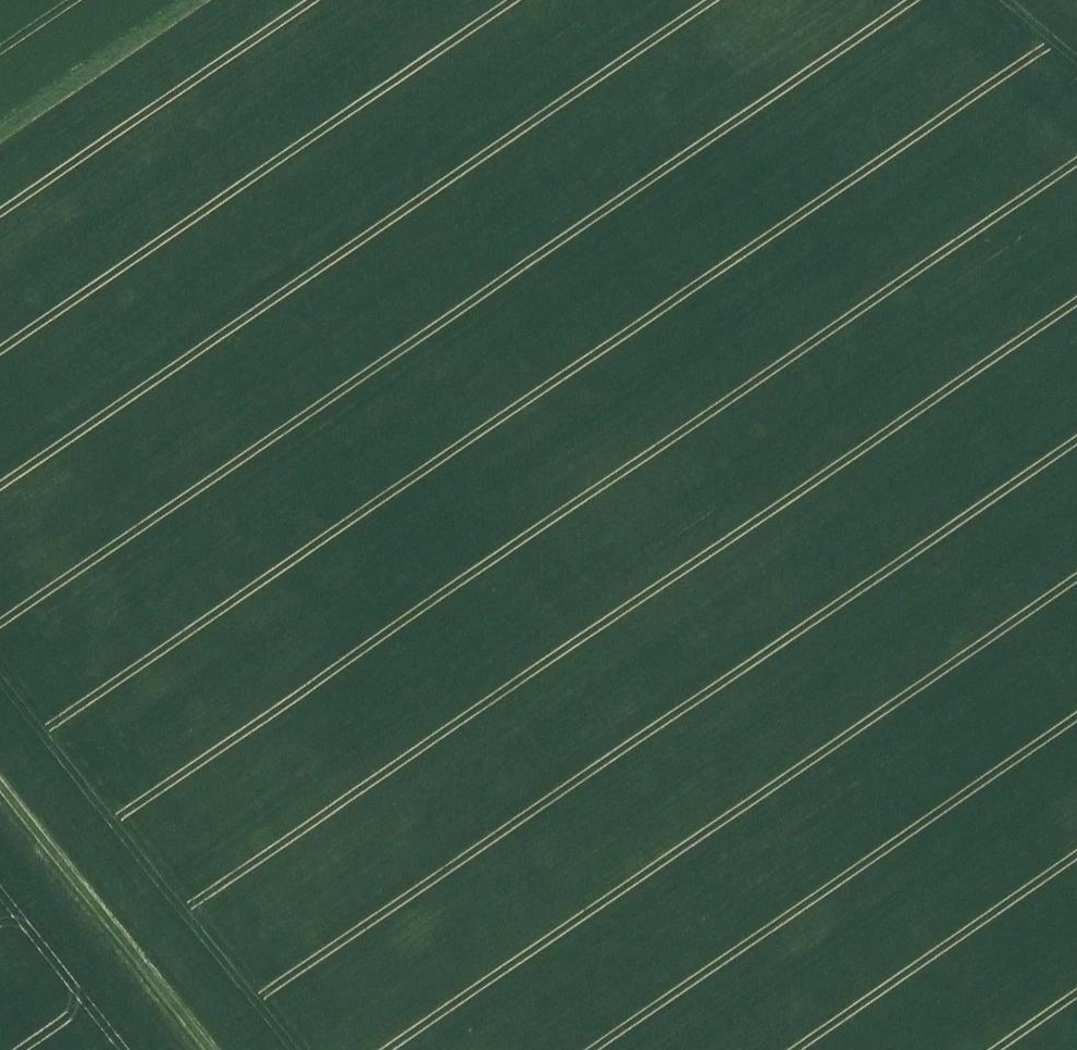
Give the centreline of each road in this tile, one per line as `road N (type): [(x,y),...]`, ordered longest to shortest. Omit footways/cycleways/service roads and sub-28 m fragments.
road 1 (track): [(0,782),(215,1049)]
road 2 (track): [(0,135),(199,0)]

